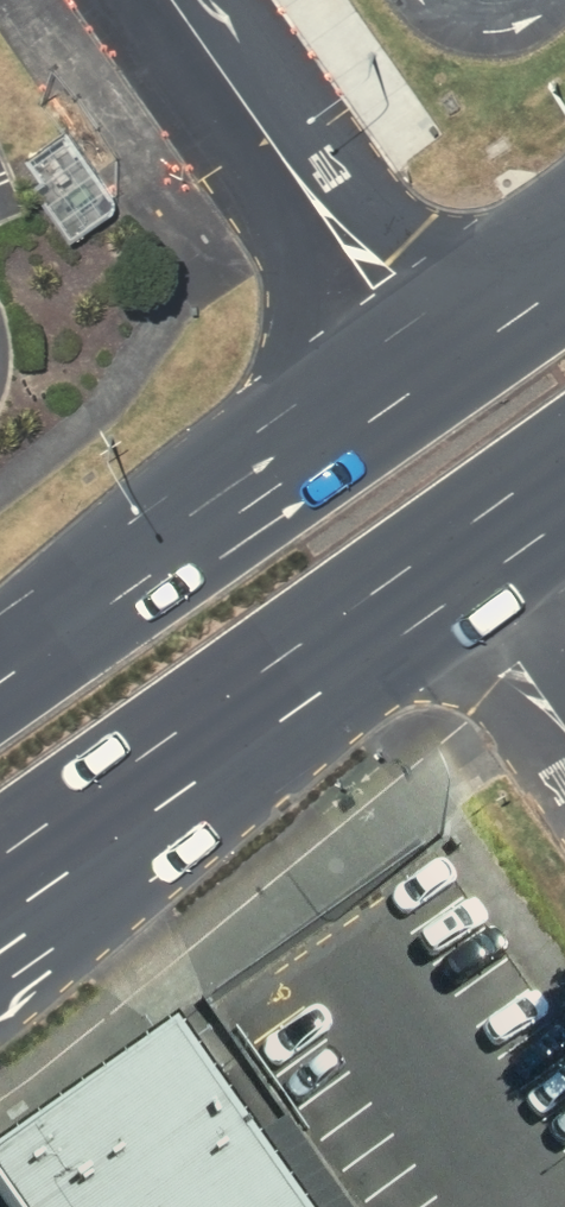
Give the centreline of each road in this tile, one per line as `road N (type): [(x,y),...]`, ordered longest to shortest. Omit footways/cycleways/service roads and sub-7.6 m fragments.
road 1 (primary): [(446,574),(0,903)]
road 2 (primary): [(0,685),(435,381)]
road 3 (residential): [(167,0),(435,381)]
road 4 (residential): [(446,574),(564,736)]
road 5 (primary): [(564,486),(446,574)]

